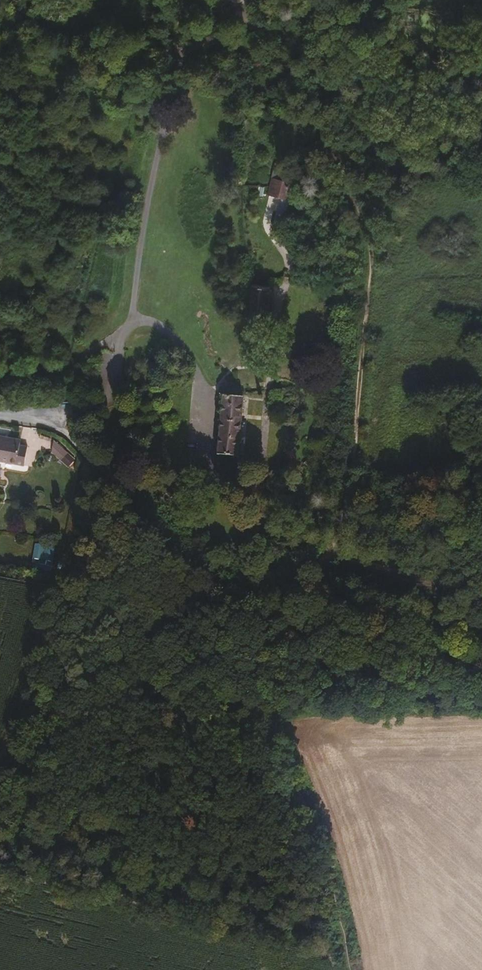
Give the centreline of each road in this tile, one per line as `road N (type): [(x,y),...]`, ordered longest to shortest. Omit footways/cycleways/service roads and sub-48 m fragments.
road 1 (track): [(243,595),(297,578),(344,506),(374,236),(315,122),(315,106)]
road 2 (unclassified): [(0,413),(36,417),(64,433),(147,529),(211,589),(243,595)]
road 3 (track): [(319,544),(481,598)]

